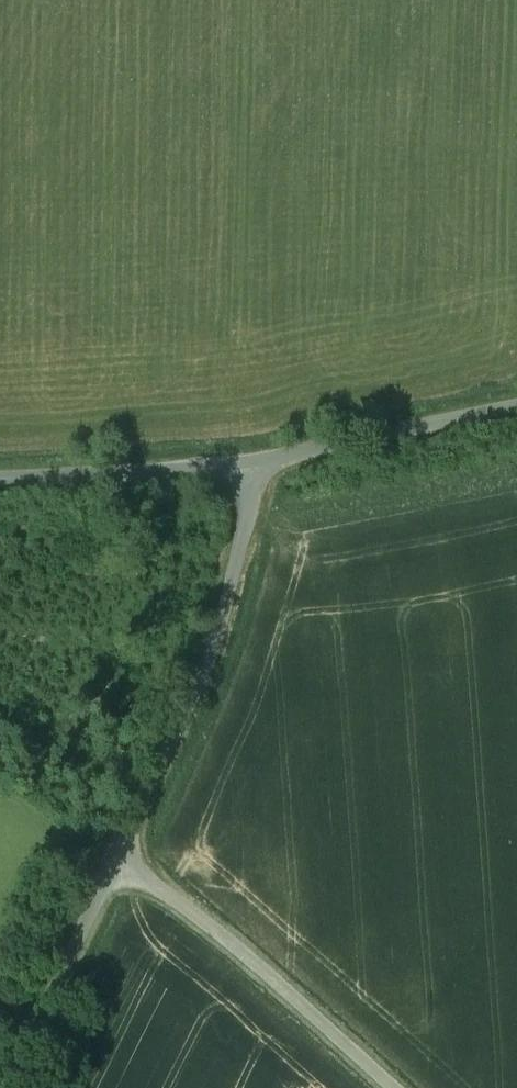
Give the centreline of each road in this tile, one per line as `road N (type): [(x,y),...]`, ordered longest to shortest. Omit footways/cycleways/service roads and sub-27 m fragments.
road 1 (residential): [(120,860),(215,667),(248,468)]
road 2 (unclassified): [(391,1087),(209,925),(120,860)]
road 3 (unclassified): [(248,468),(516,408)]
road 4 (residential): [(5,1087),(120,860)]
road 5 (unclassified): [(0,480),(248,468)]

